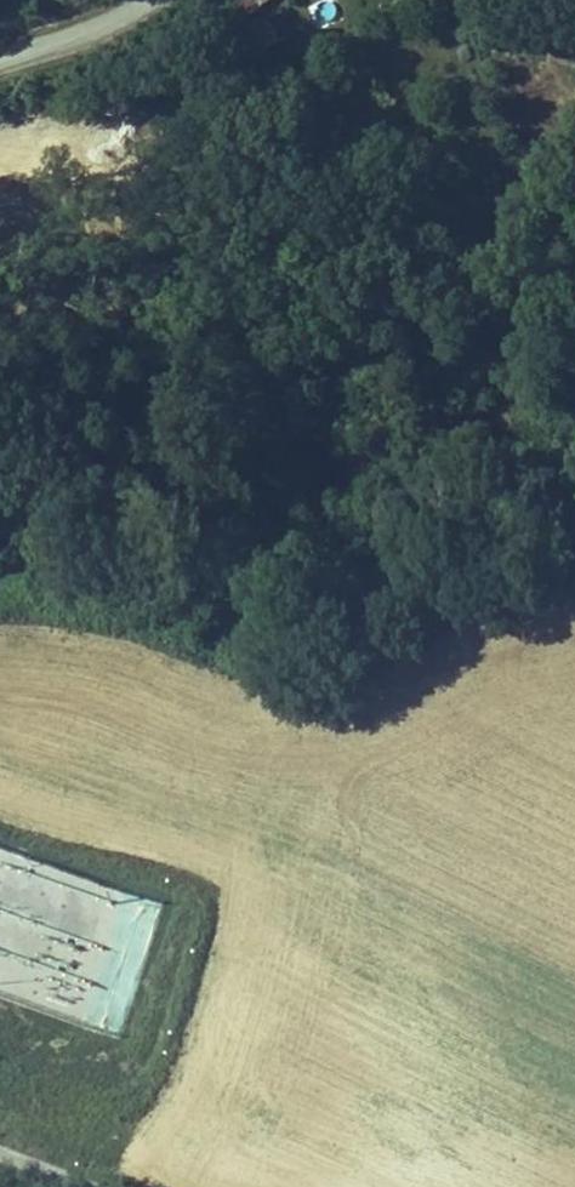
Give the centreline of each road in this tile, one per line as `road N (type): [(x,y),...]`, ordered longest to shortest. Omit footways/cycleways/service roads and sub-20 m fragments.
road 1 (unclassified): [(0,57),(141,0)]

